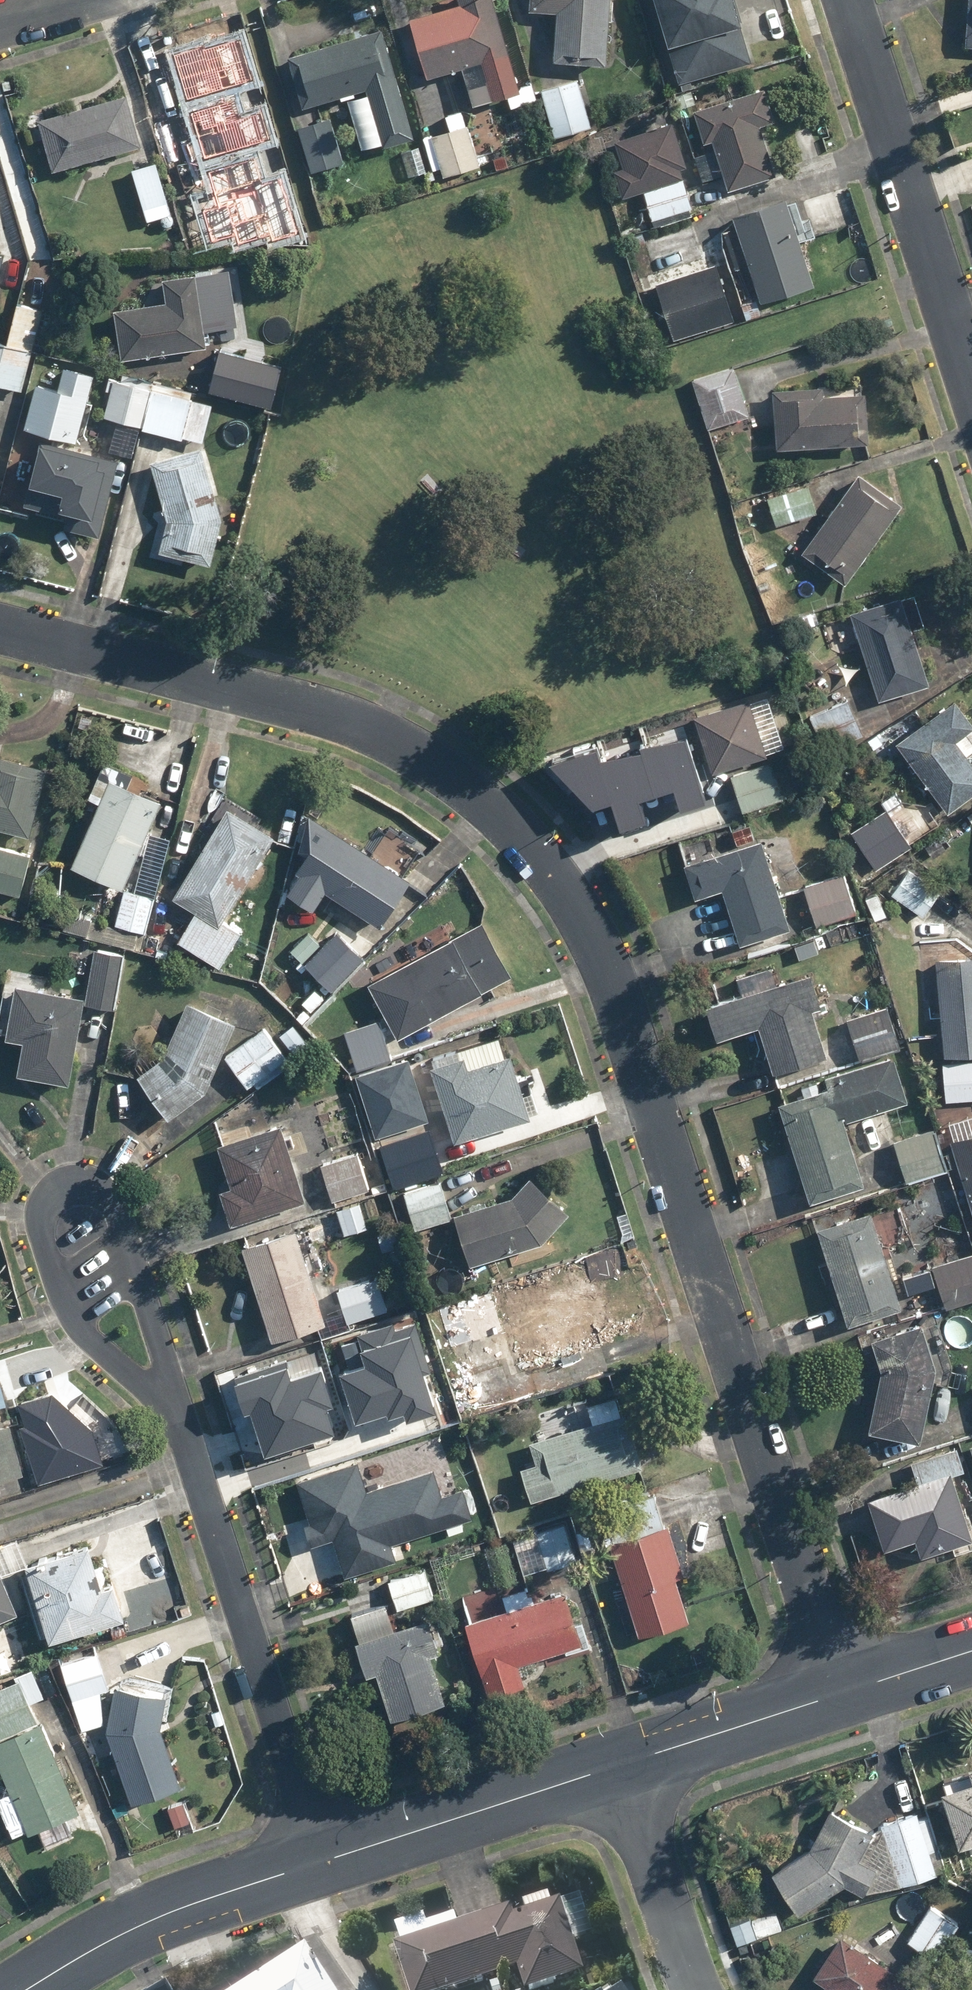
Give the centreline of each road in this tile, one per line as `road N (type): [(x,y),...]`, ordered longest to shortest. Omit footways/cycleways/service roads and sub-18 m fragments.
road 1 (residential): [(836,1690),(600,946),(558,873),(480,795),(410,748),(331,718),(0,631)]
road 2 (residential): [(173,1411),(86,1329),(45,1241),(45,1203),(58,1193),(86,1187),(105,1195),(159,1341)]
road 3 (residential): [(322,1862),(173,1411)]
road 4 (residential): [(971,379),(853,0)]
road 5 (tertiary): [(22,1989),(87,1949),(187,1904),(322,1862)]
road 6 (tertiary): [(322,1862),(610,1766)]
road 7 (tertiary): [(610,1766),(836,1690)]
road 8 (residential): [(610,1766),(693,1989)]
road 9 (tertiary): [(836,1690),(971,1647)]

